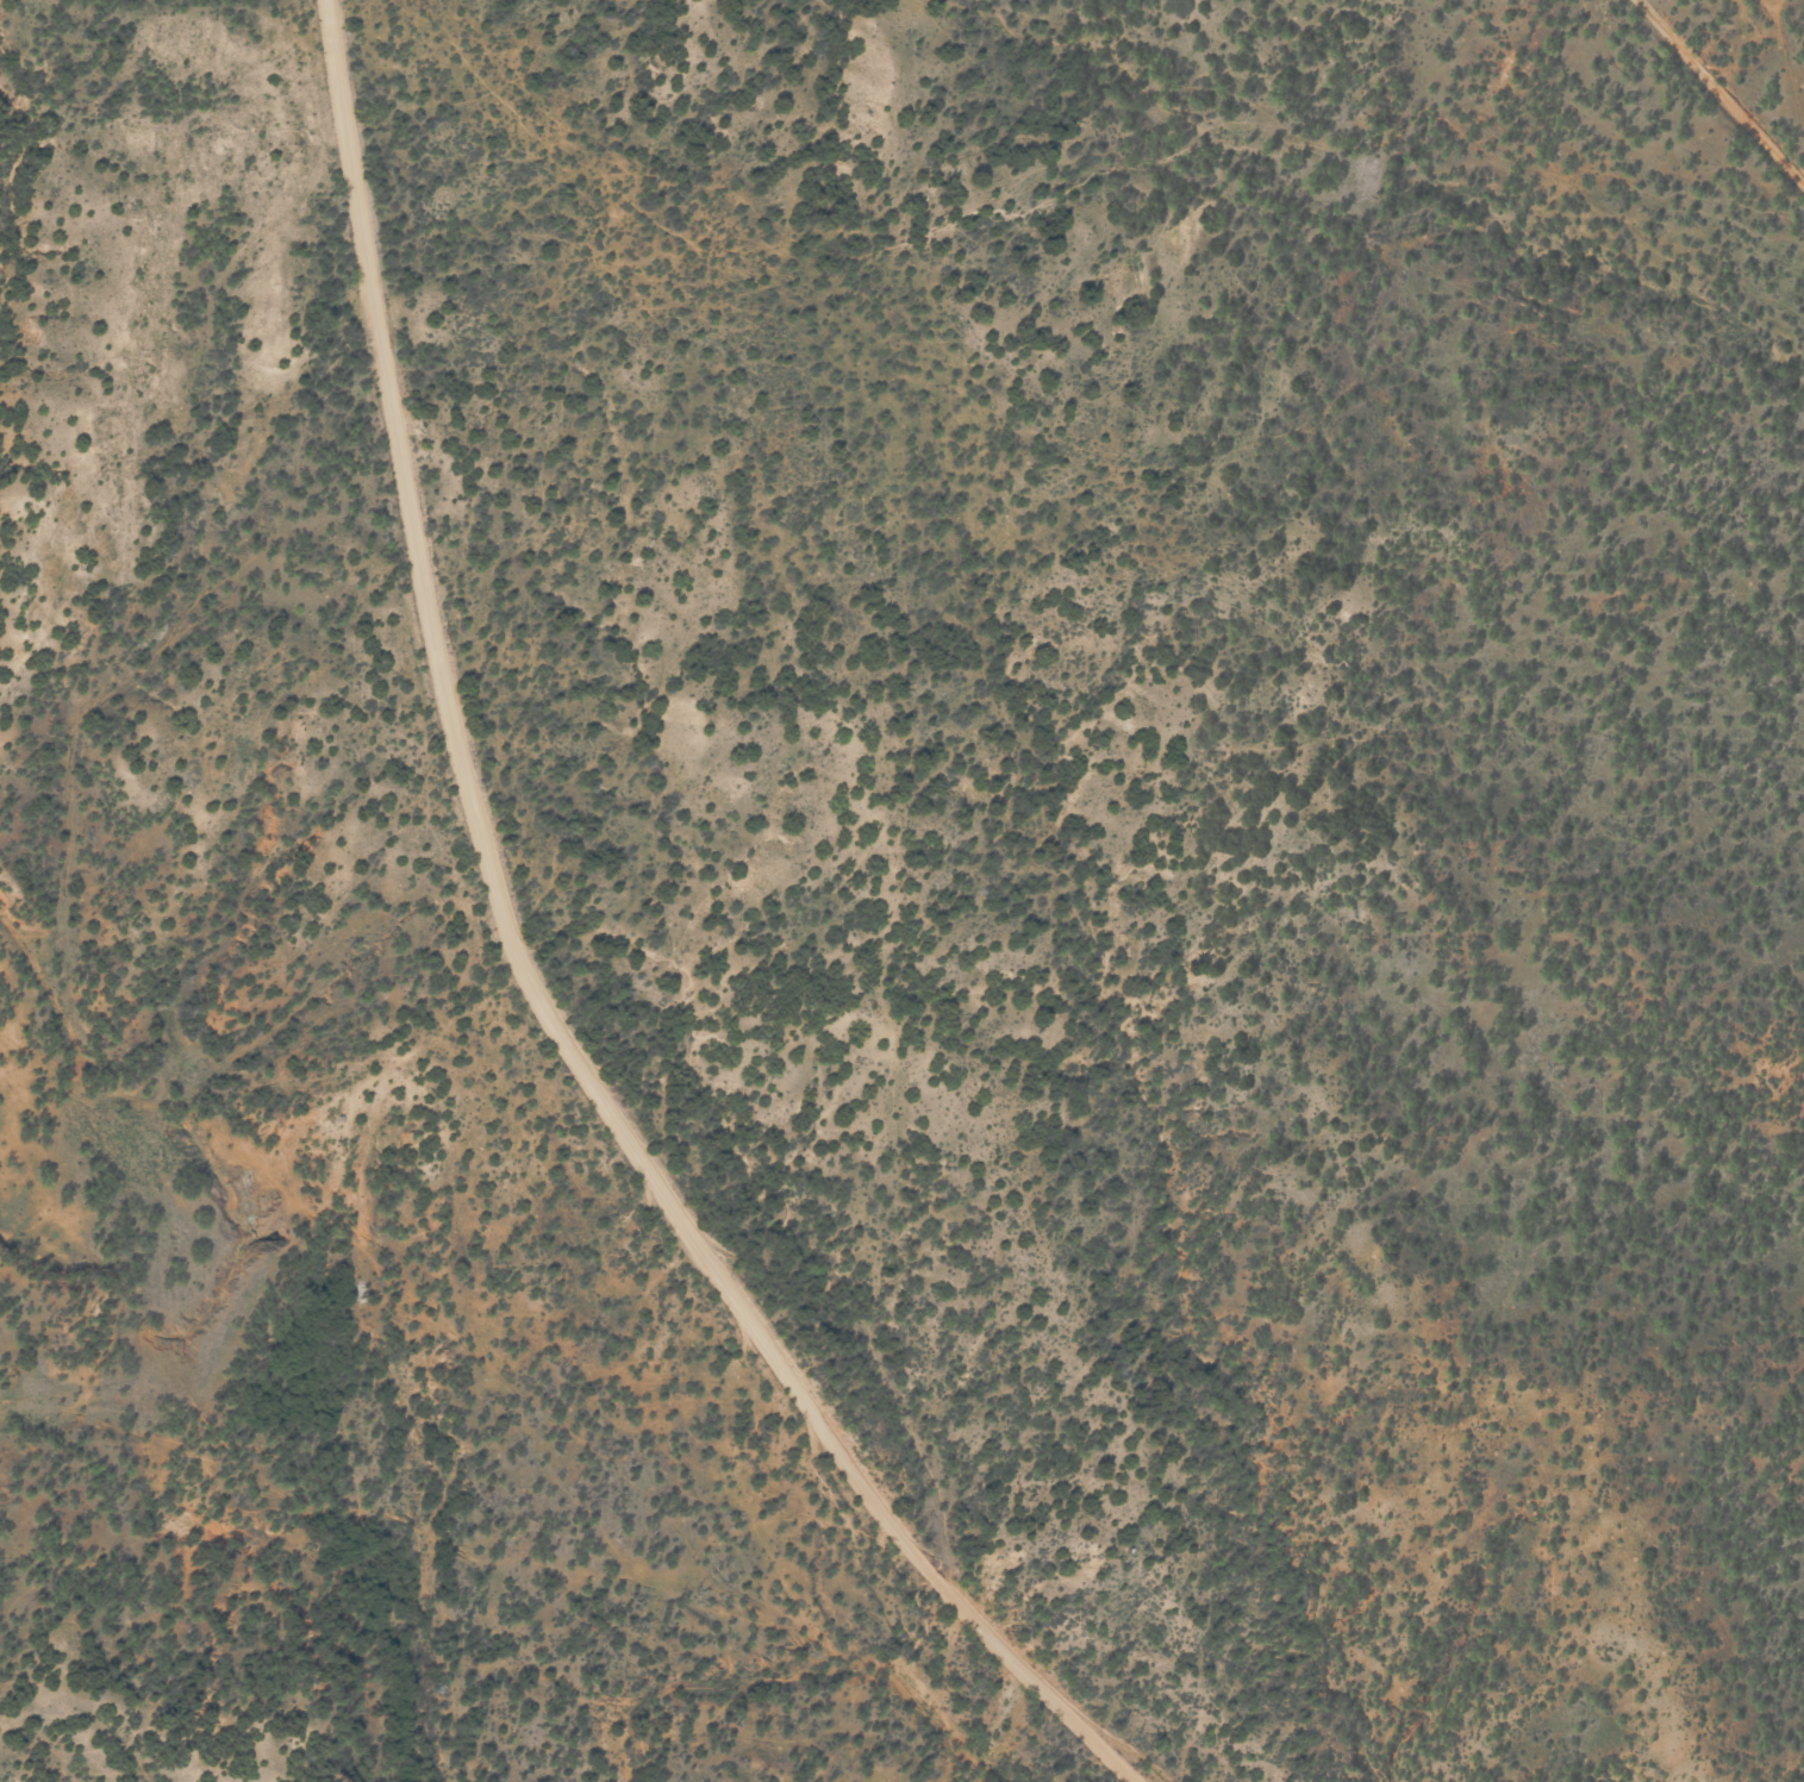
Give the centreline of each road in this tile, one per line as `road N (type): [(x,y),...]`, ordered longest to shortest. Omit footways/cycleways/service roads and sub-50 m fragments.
road 1 (residential): [(1144,1781),(957,1596),(894,1519),(581,1058),(526,956),(448,682),(332,0)]
road 2 (residential): [(1803,208),(1612,0)]

